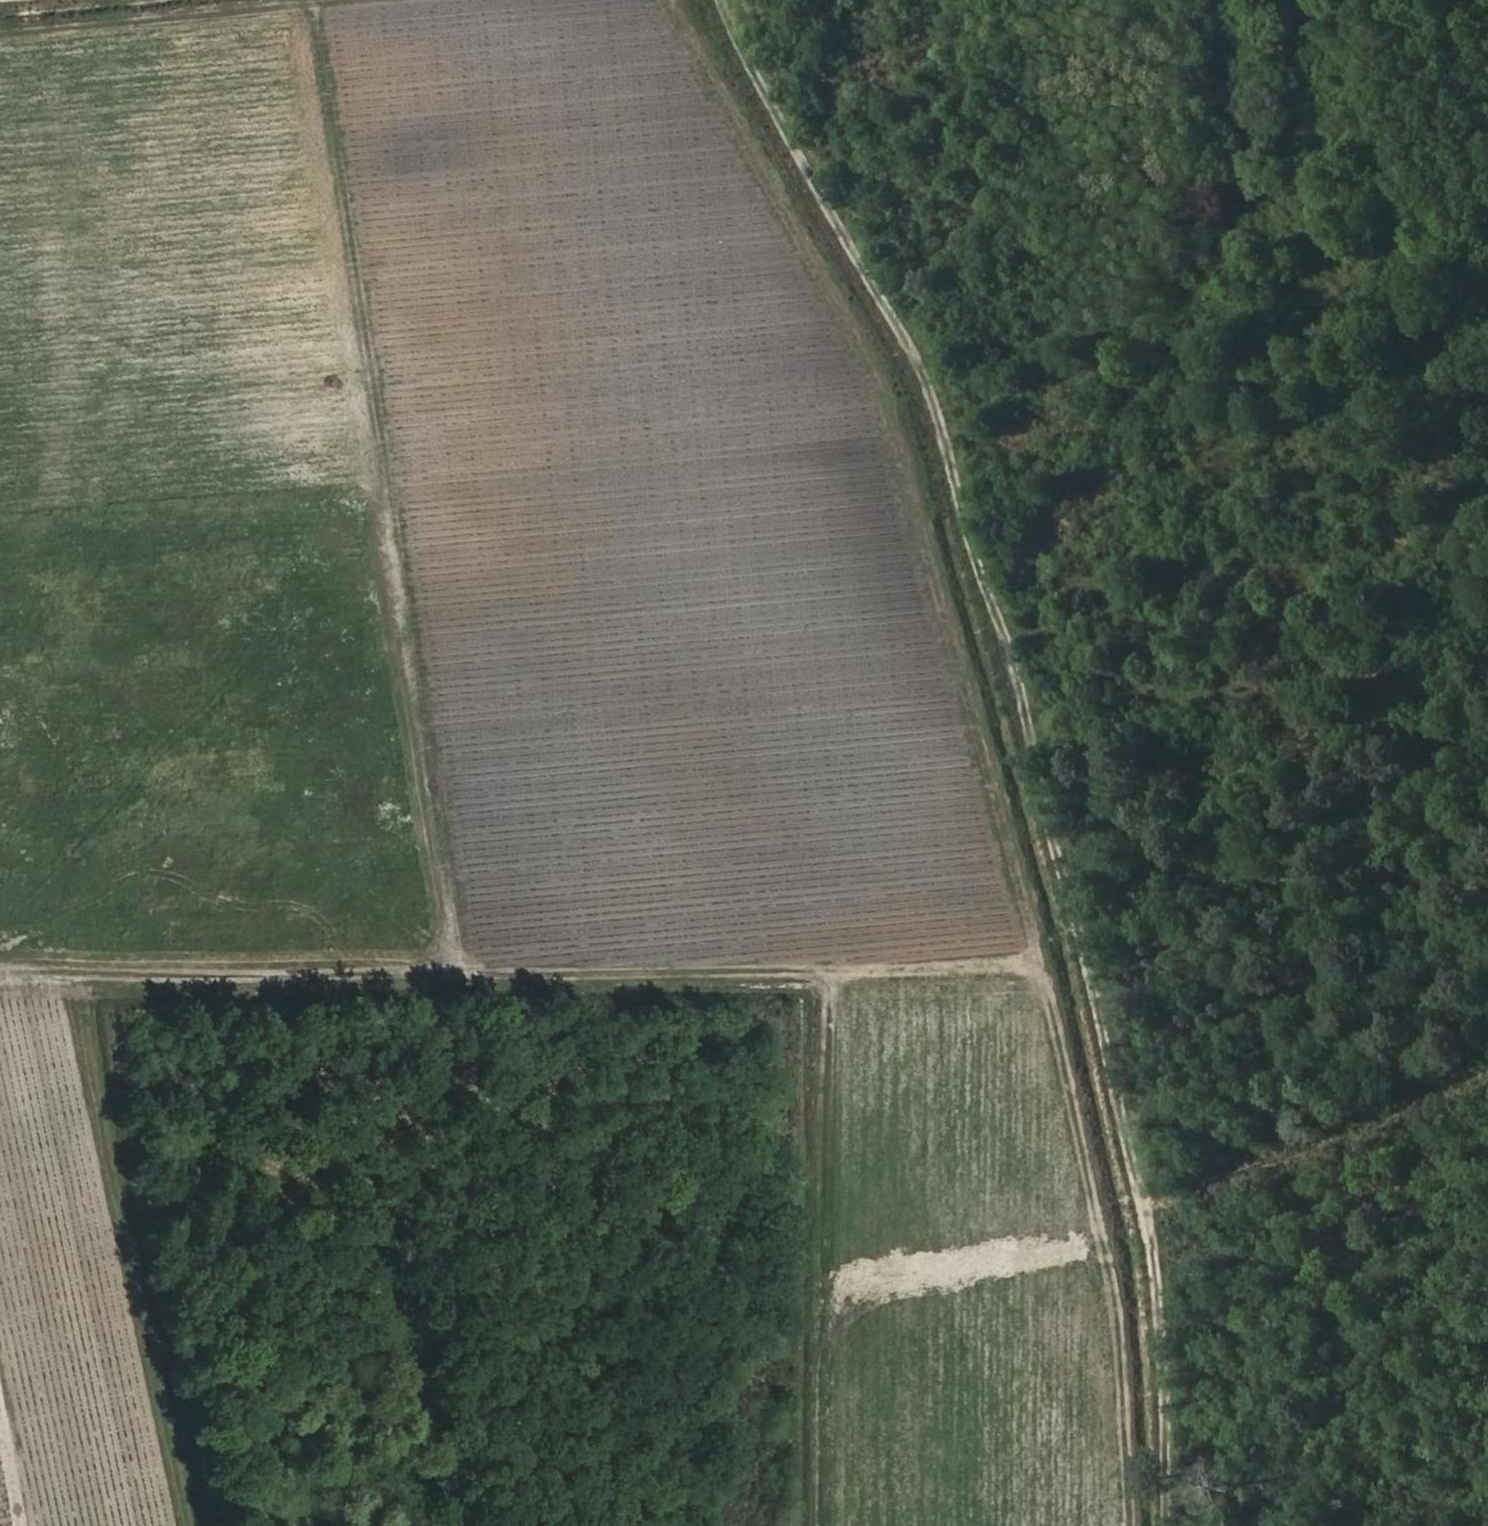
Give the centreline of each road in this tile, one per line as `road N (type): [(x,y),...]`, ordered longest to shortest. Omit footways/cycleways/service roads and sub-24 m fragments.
road 1 (track): [(723,0),(840,238),(887,370),(984,692),(1033,900)]

